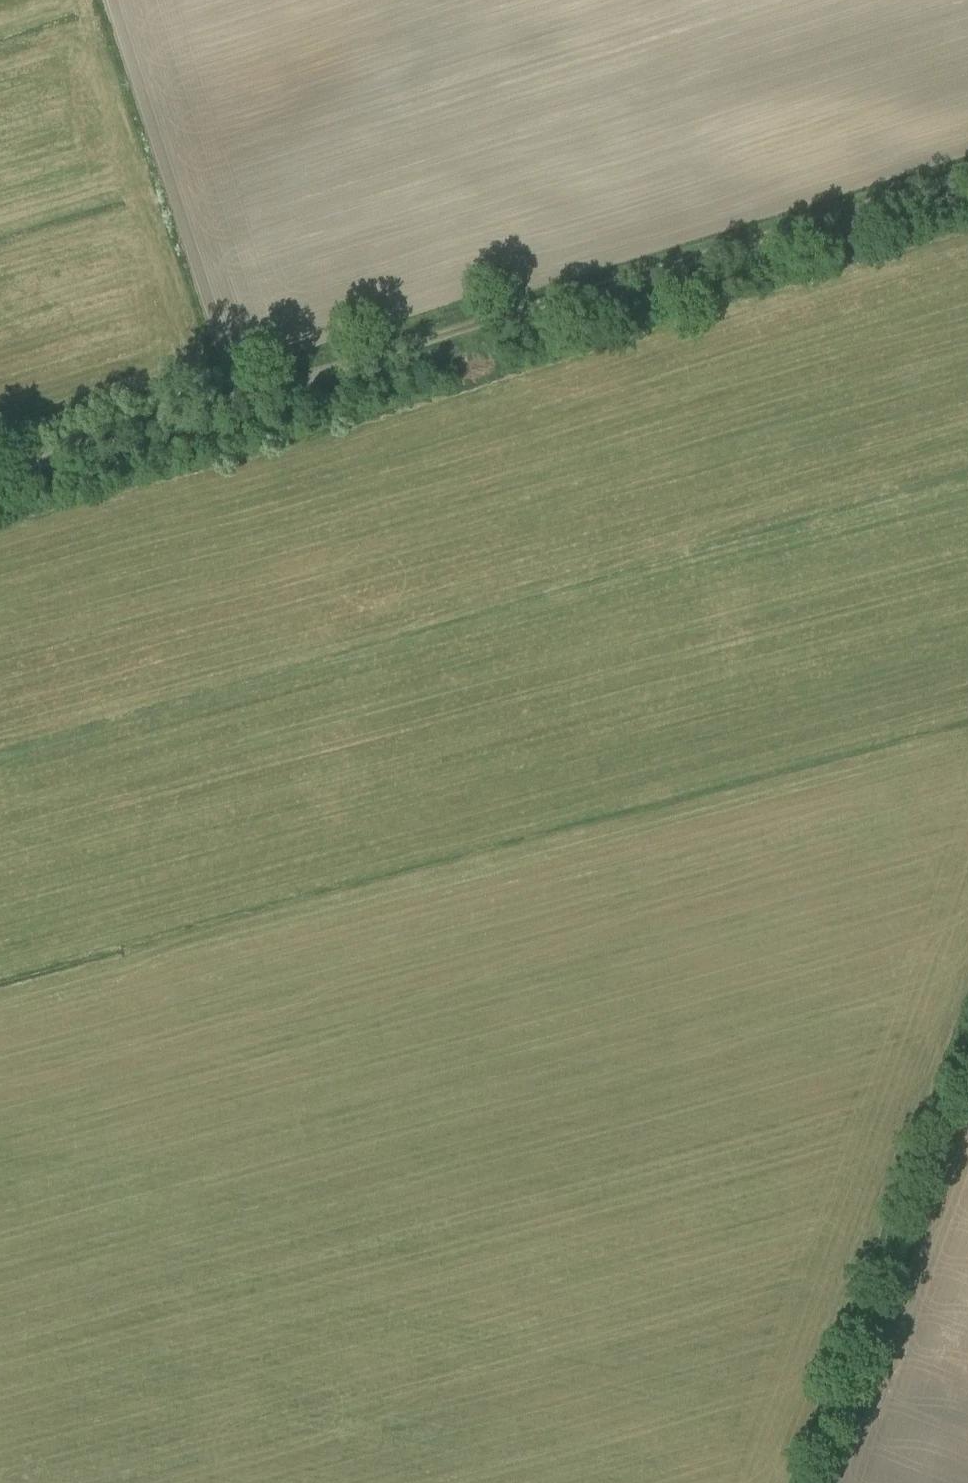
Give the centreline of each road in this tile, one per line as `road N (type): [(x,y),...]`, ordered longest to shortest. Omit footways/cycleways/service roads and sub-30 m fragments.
road 1 (unclassified): [(0,472),(967,173)]

